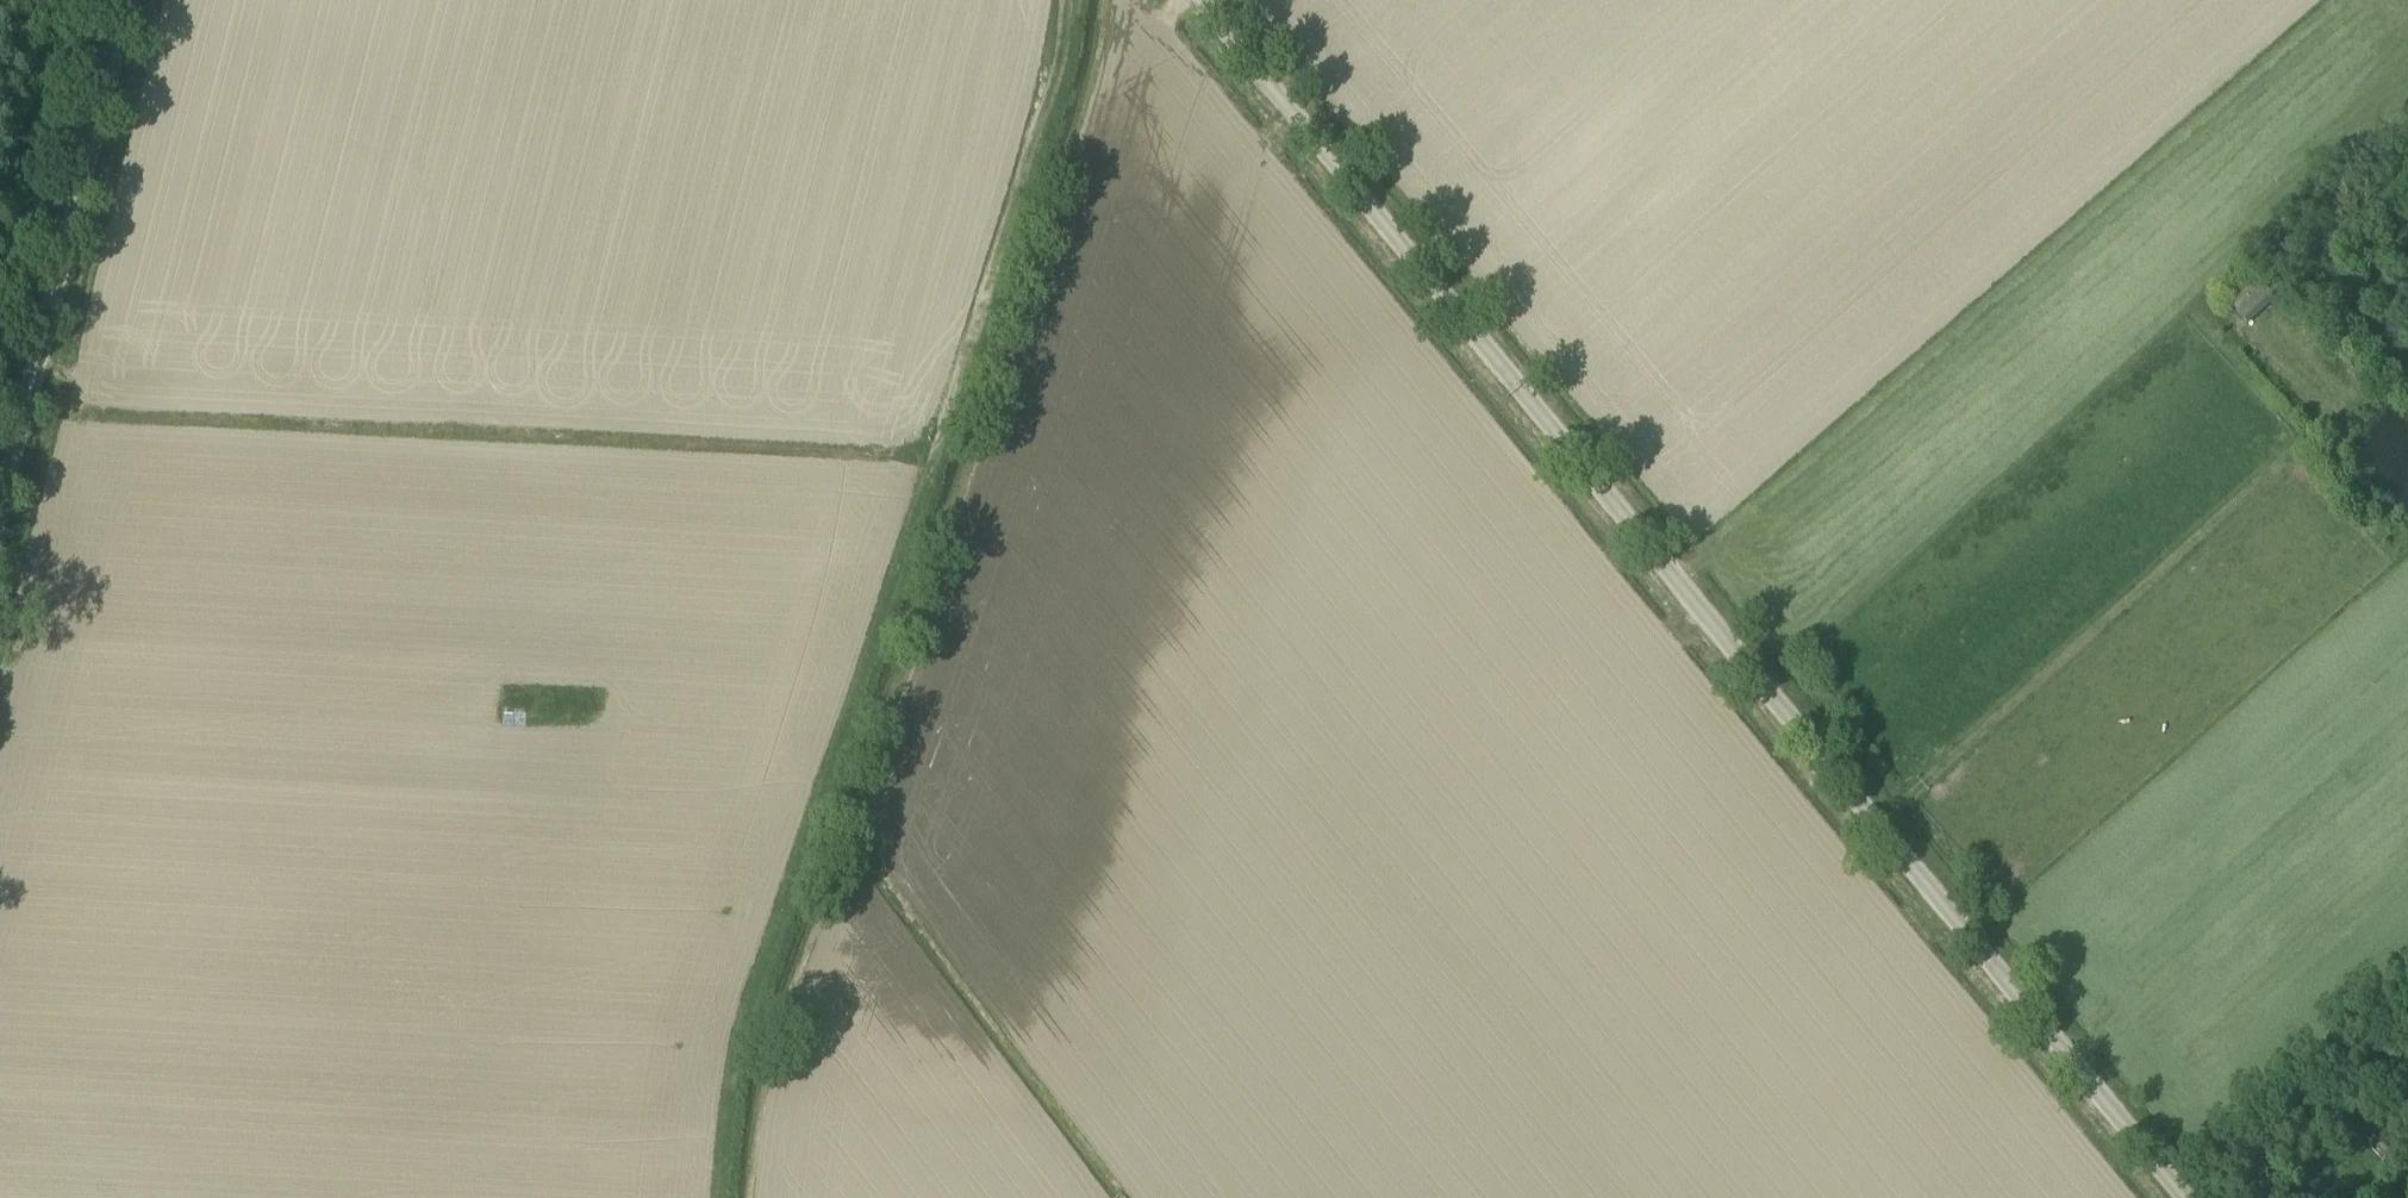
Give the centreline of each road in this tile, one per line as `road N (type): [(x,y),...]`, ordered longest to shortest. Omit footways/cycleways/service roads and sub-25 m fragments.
road 1 (unclassified): [(2188,1197),(1196,0)]
road 2 (track): [(720,1197),(736,1043),(859,697),(1065,65),(1076,0)]
road 3 (unclassified): [(130,0),(0,505)]

